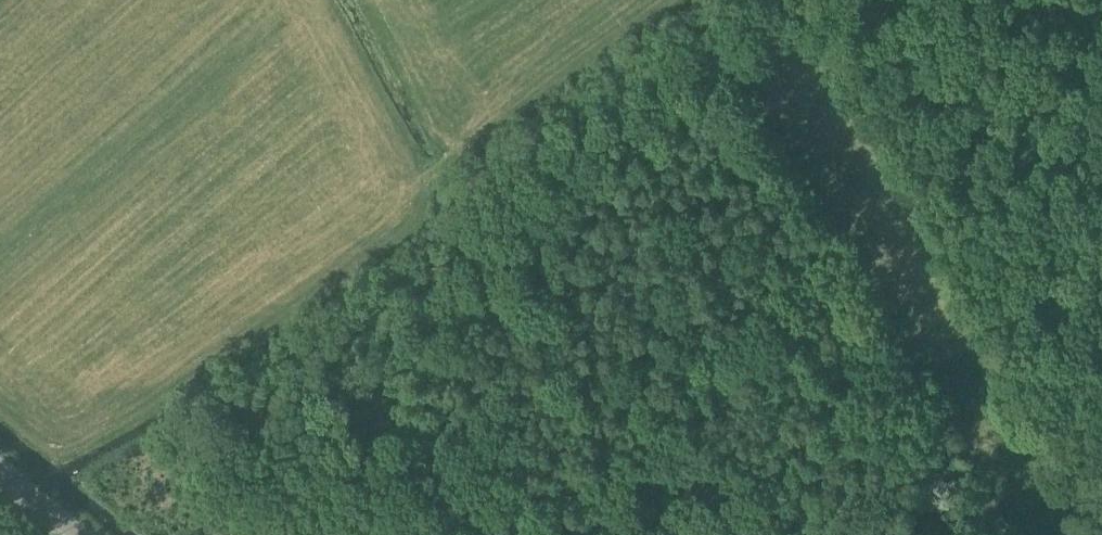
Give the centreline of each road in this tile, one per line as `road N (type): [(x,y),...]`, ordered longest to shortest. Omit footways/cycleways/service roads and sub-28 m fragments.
road 1 (unclassified): [(0,456),(97,534)]

